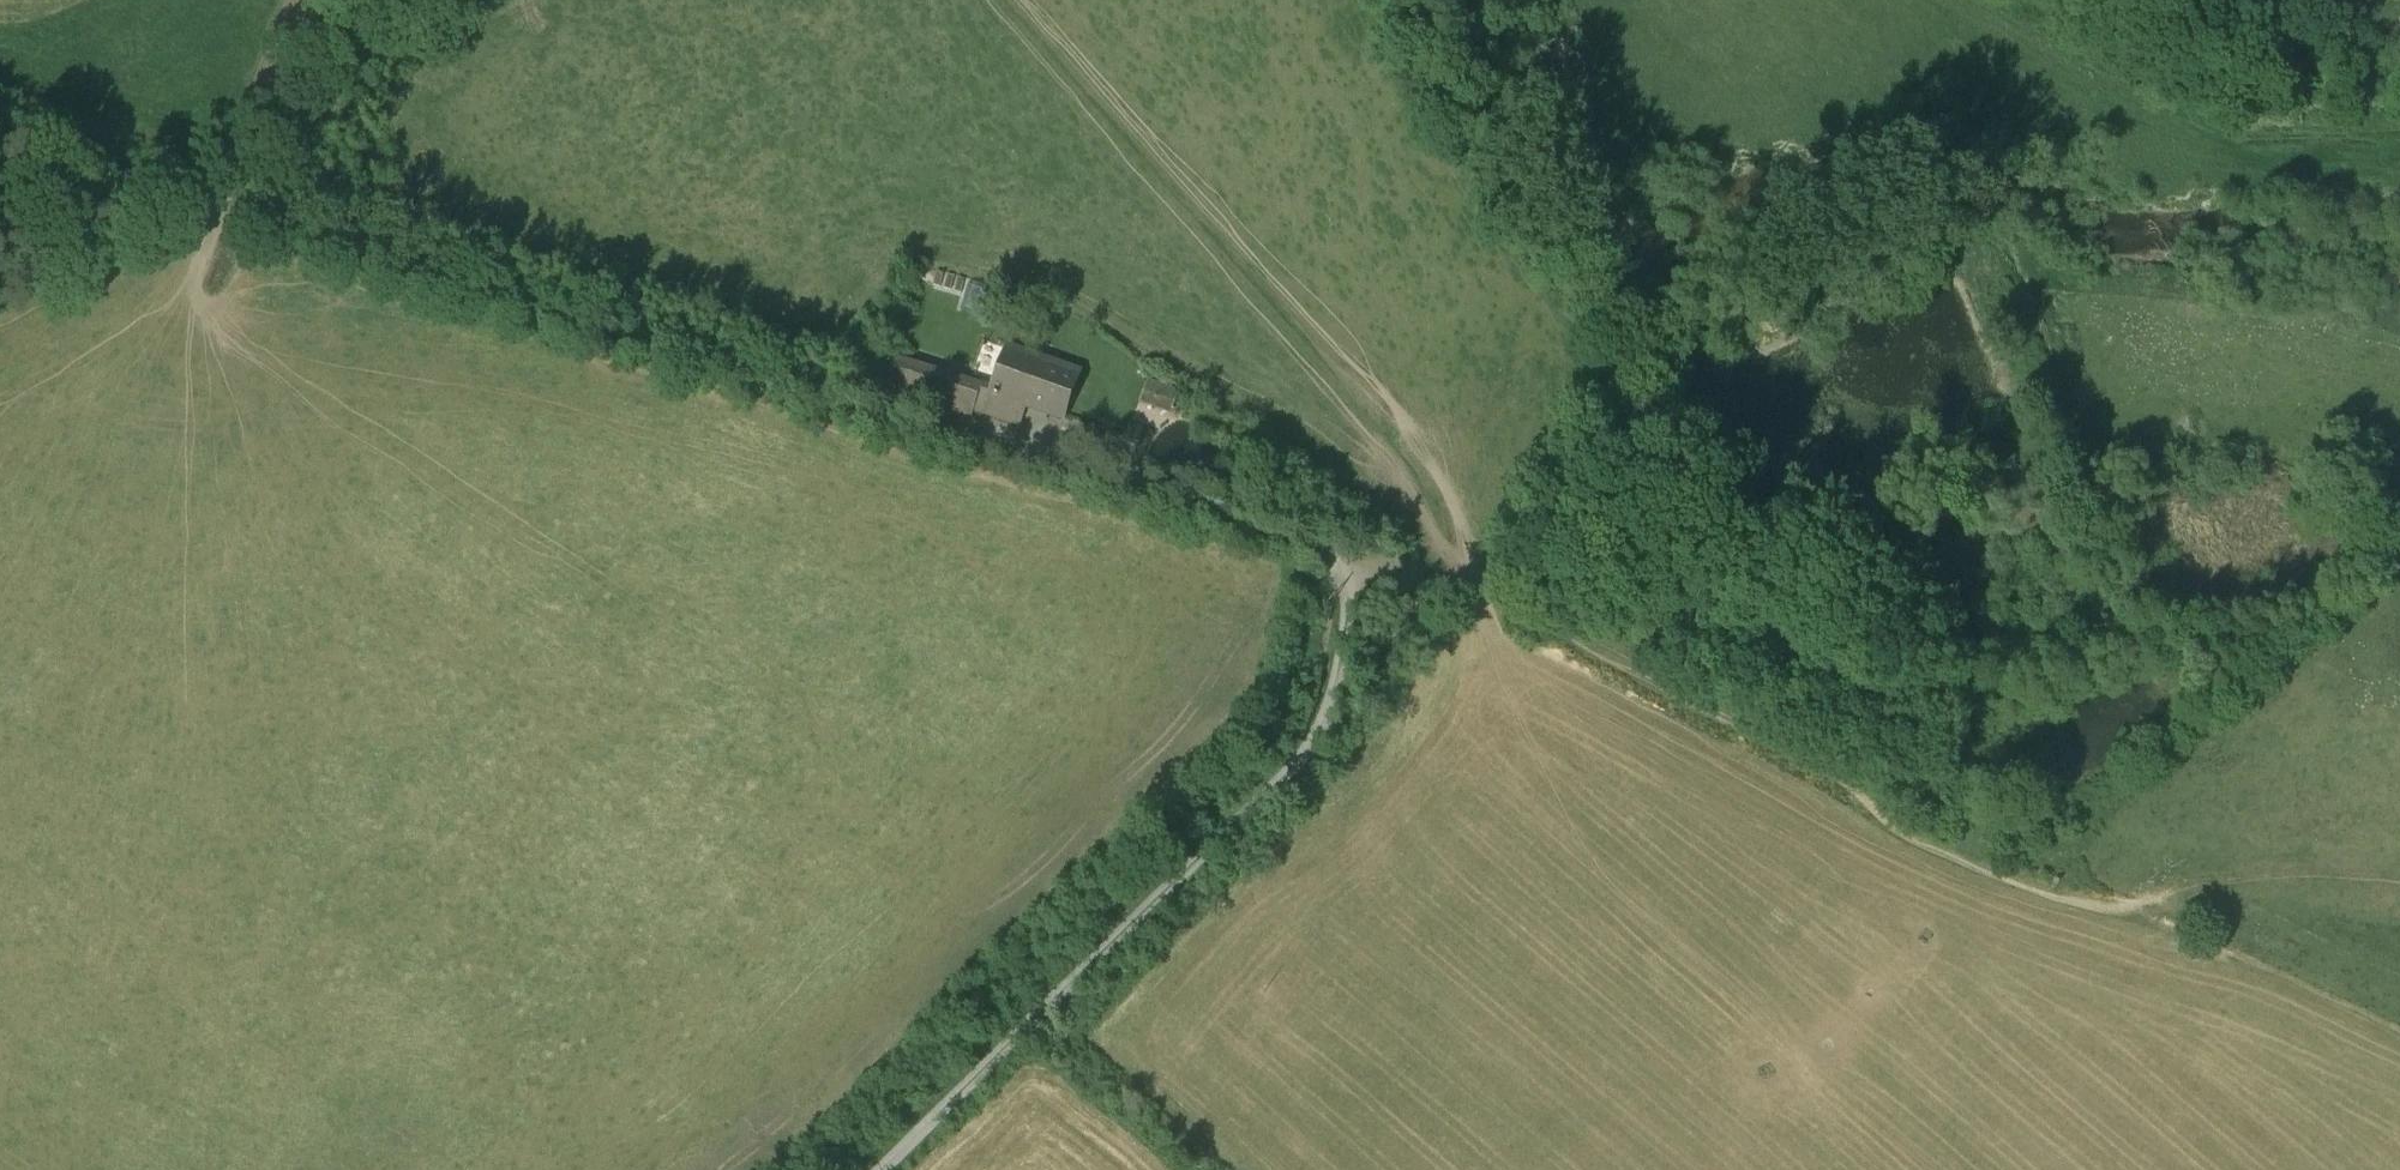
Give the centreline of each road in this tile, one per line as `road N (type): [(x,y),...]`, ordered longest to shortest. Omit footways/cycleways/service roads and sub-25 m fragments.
road 1 (track): [(894,1169),(1328,751),(1346,597),(1338,568),(1311,545),(915,426)]
road 2 (track): [(224,213),(300,0)]

